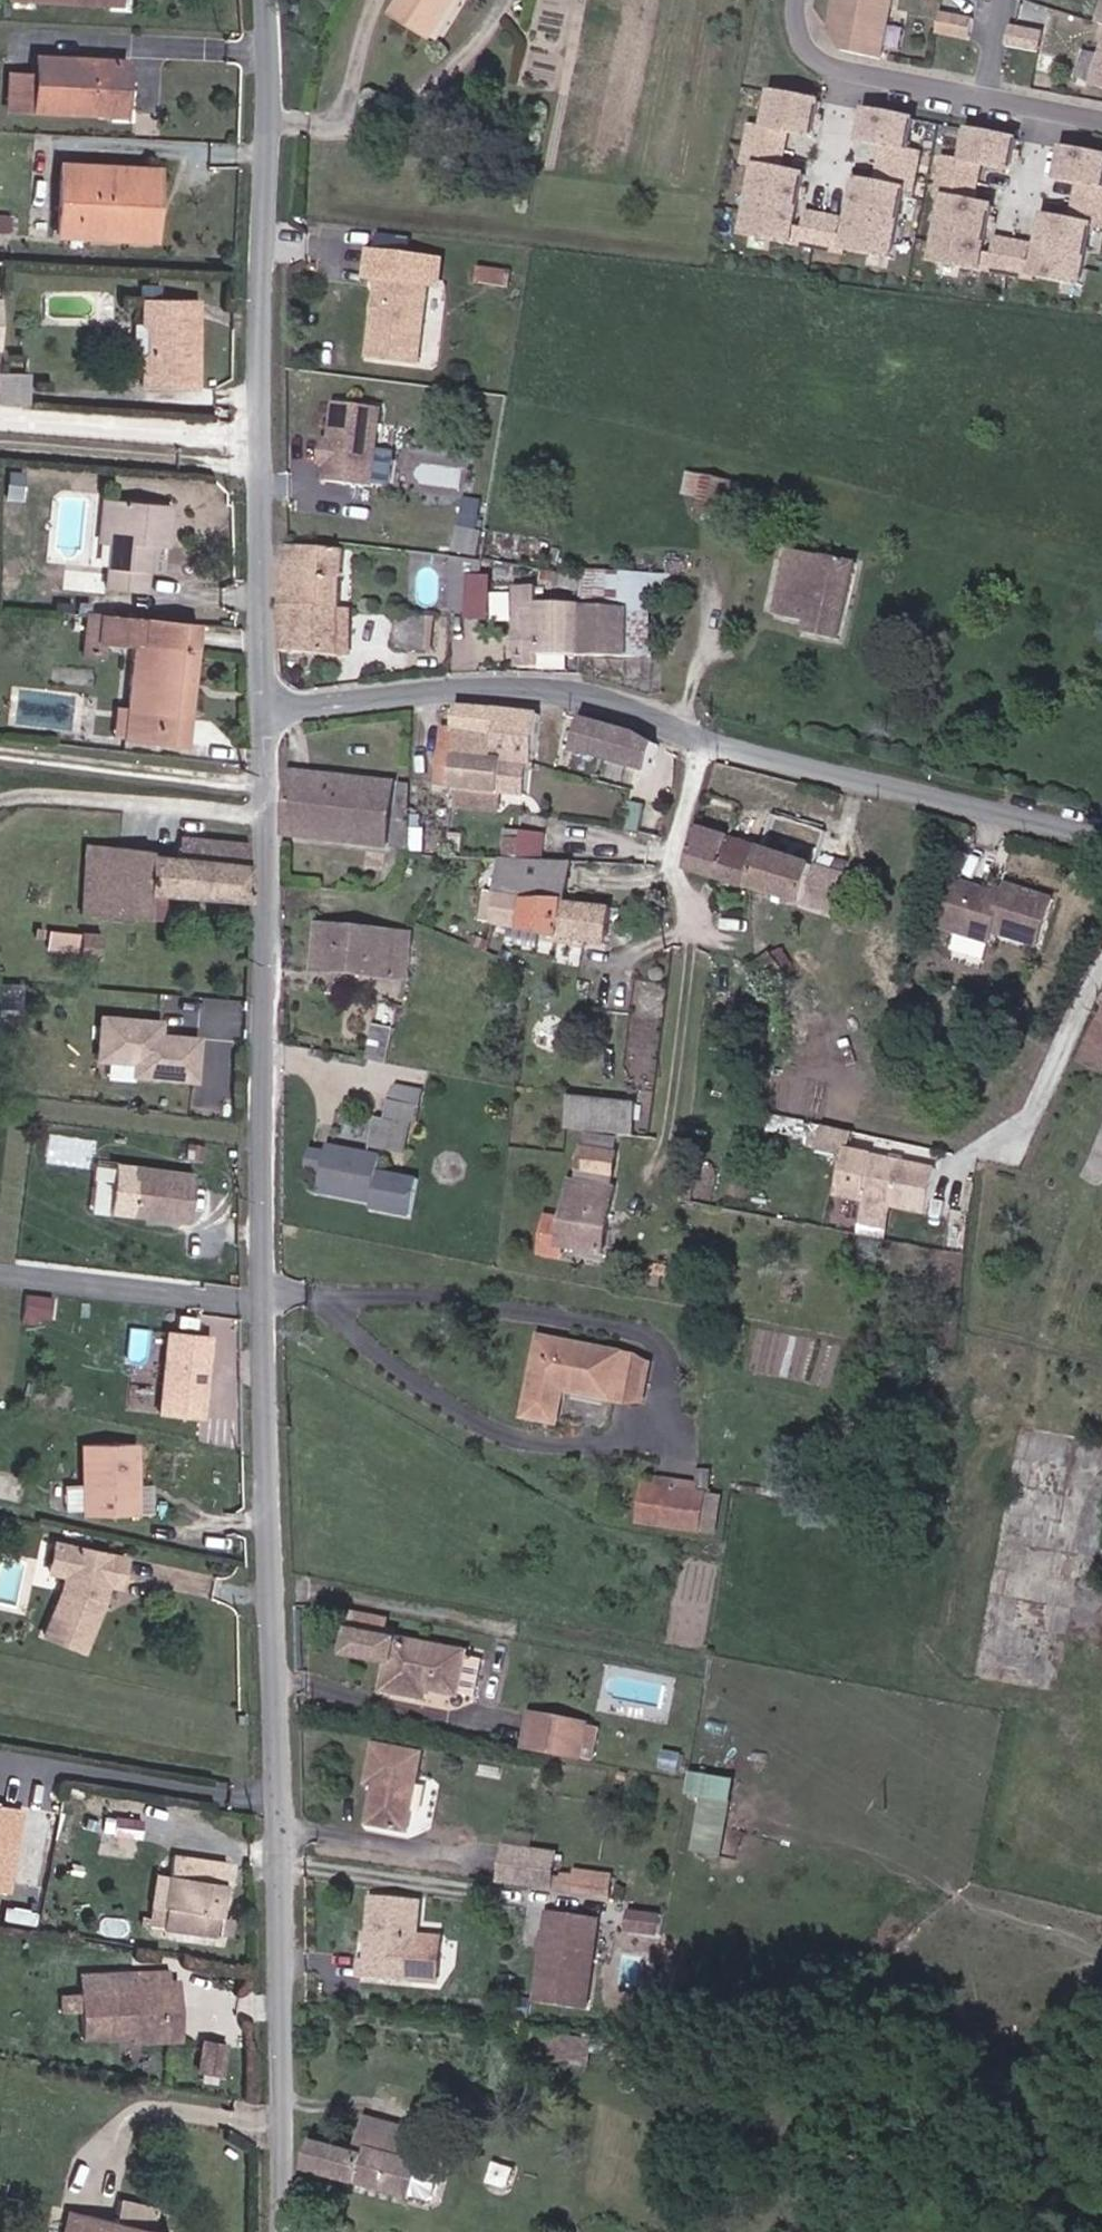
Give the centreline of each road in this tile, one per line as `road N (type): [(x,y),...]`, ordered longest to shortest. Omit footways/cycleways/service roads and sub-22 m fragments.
road 1 (unclassified): [(272,720),(262,1290),(290,2231)]
road 2 (unclassified): [(262,0),(272,720)]
road 3 (tertiary): [(707,743),(623,707),(524,685),(412,694),(272,720)]
road 4 (tertiary): [(1101,841),(707,743)]
road 5 (residential): [(1101,122),(829,71),(802,48),(794,0)]
road 6 (residential): [(707,743),(677,857),(694,928)]

